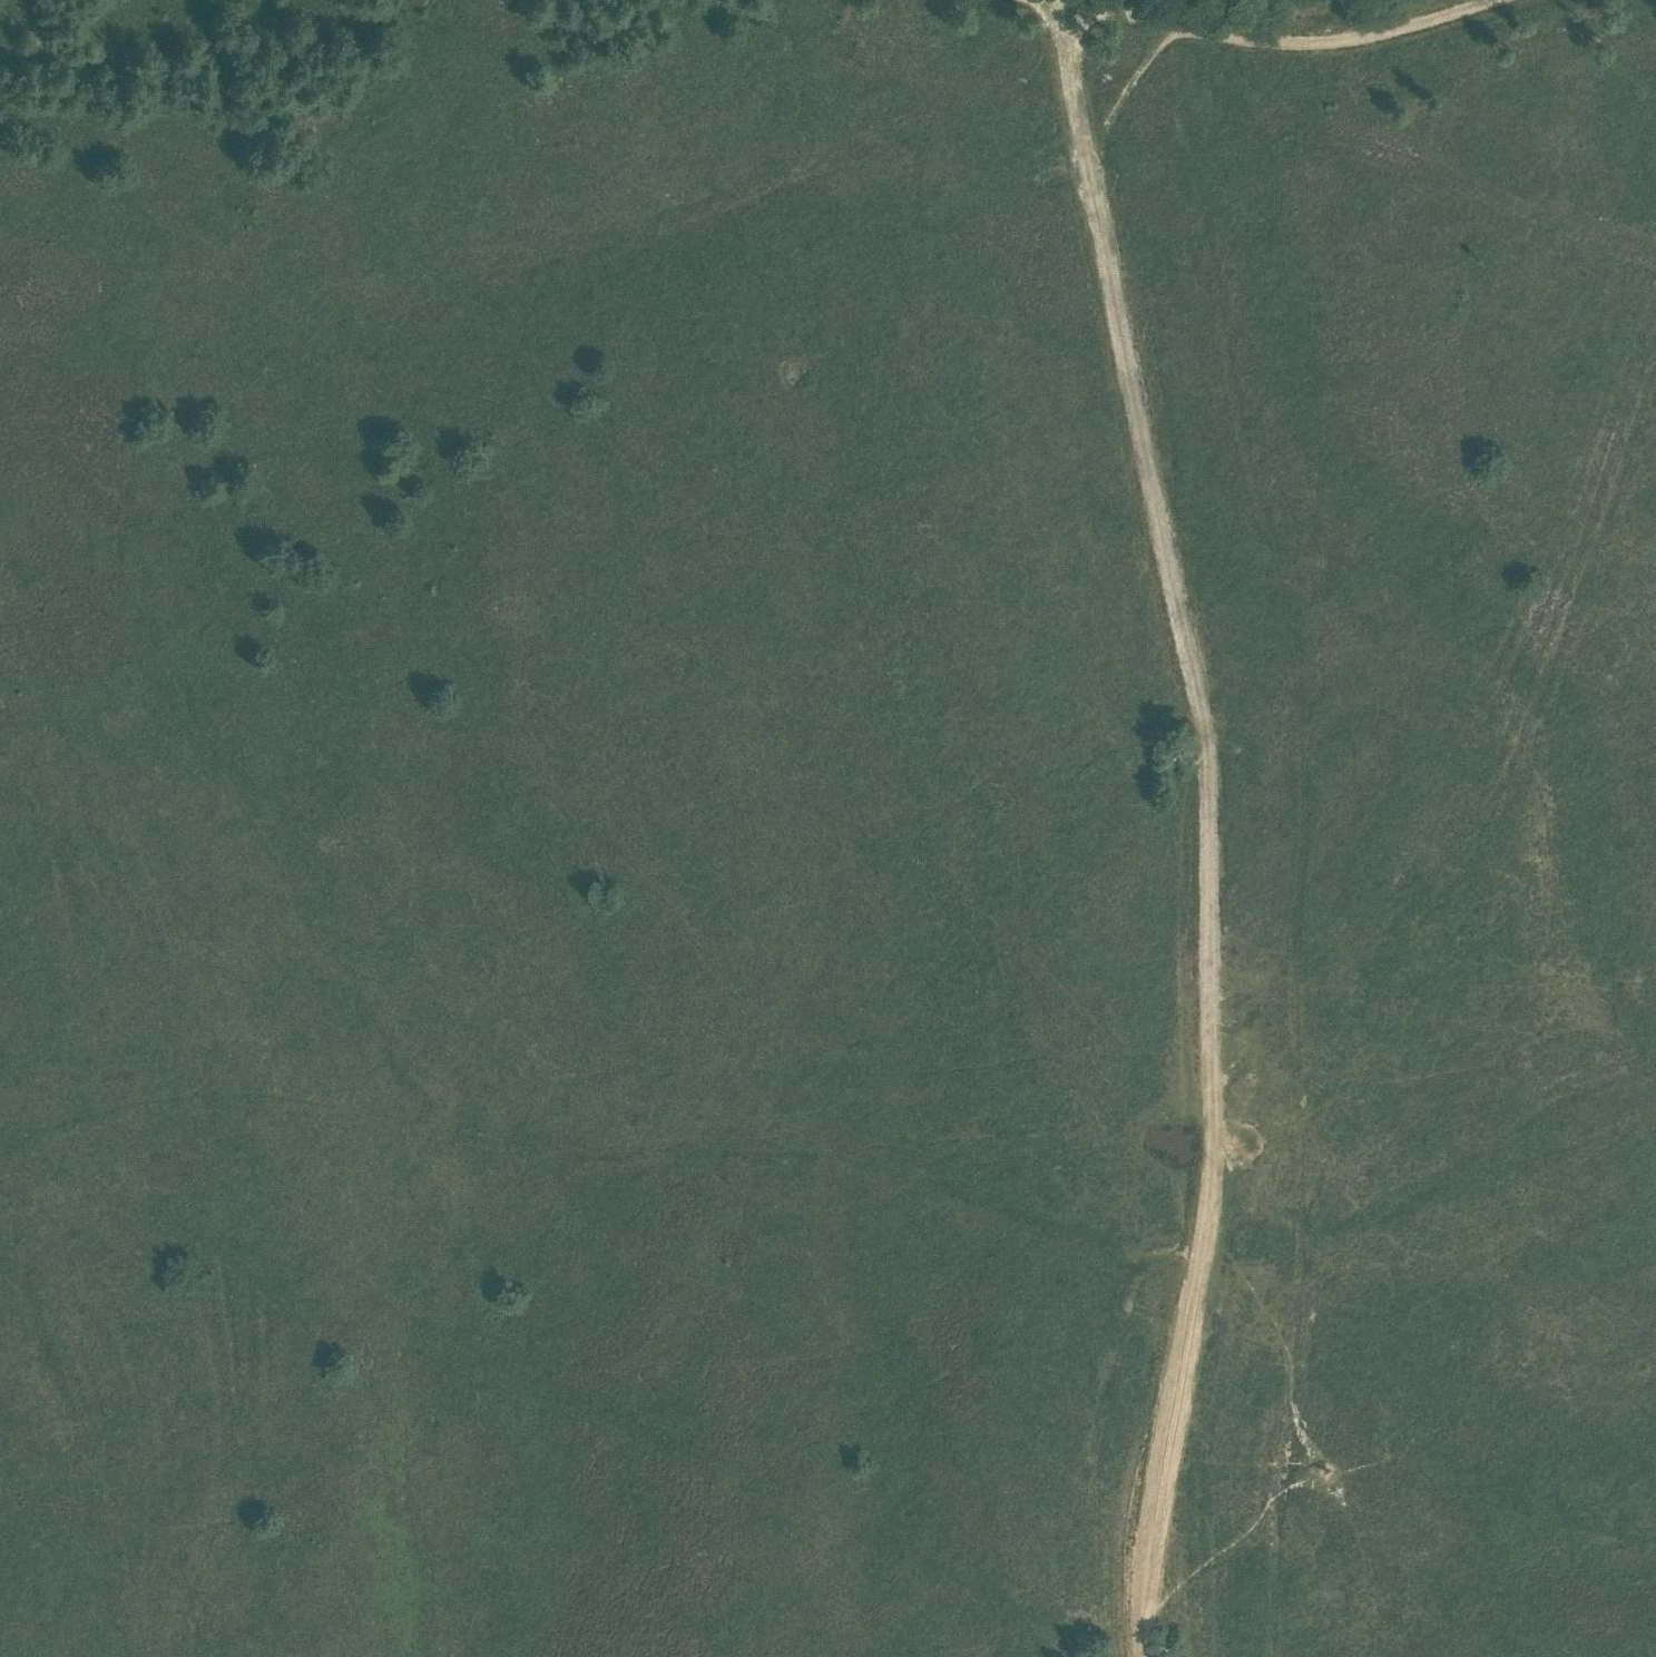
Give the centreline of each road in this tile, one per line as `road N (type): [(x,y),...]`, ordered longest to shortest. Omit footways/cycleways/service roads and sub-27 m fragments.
road 1 (track): [(1146,1656),(1155,1518),(1197,1310),(1213,1140),(1204,754),(1061,0)]
road 2 (track): [(1076,0),(1308,39),(1347,37),(1477,0)]

